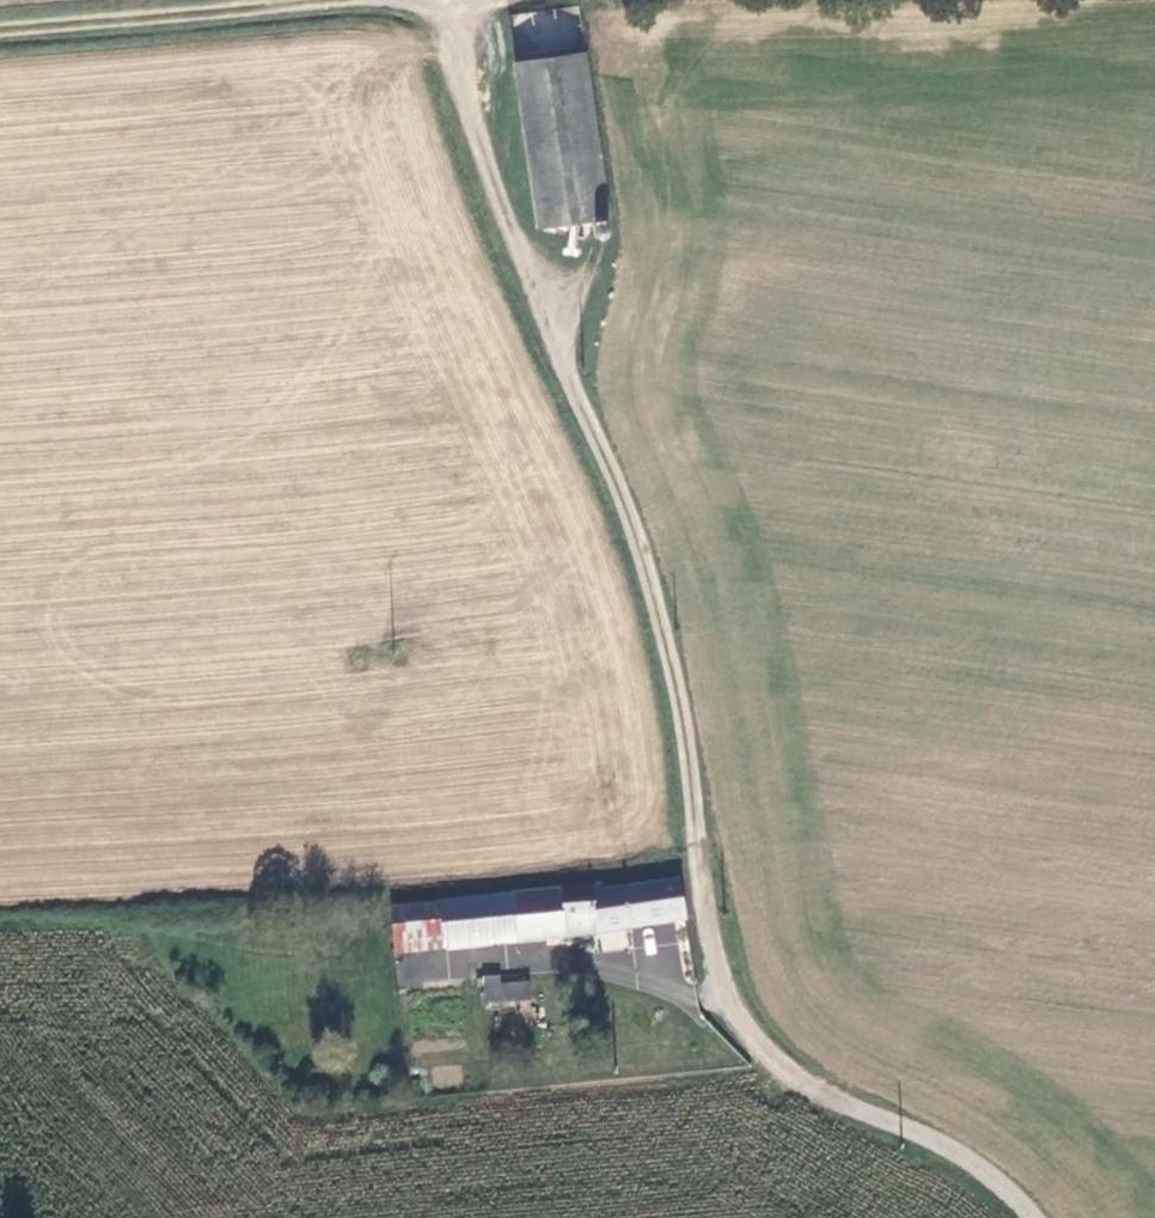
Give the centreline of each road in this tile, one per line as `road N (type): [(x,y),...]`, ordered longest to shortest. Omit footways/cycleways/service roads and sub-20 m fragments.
road 1 (track): [(400,0),(438,24),(463,76),(514,235),(652,586),(702,851)]
road 2 (unclassified): [(702,851),(733,1027),(781,1068),(848,1103),(956,1143),(1039,1217)]
road 3 (track): [(0,27),(308,0)]

